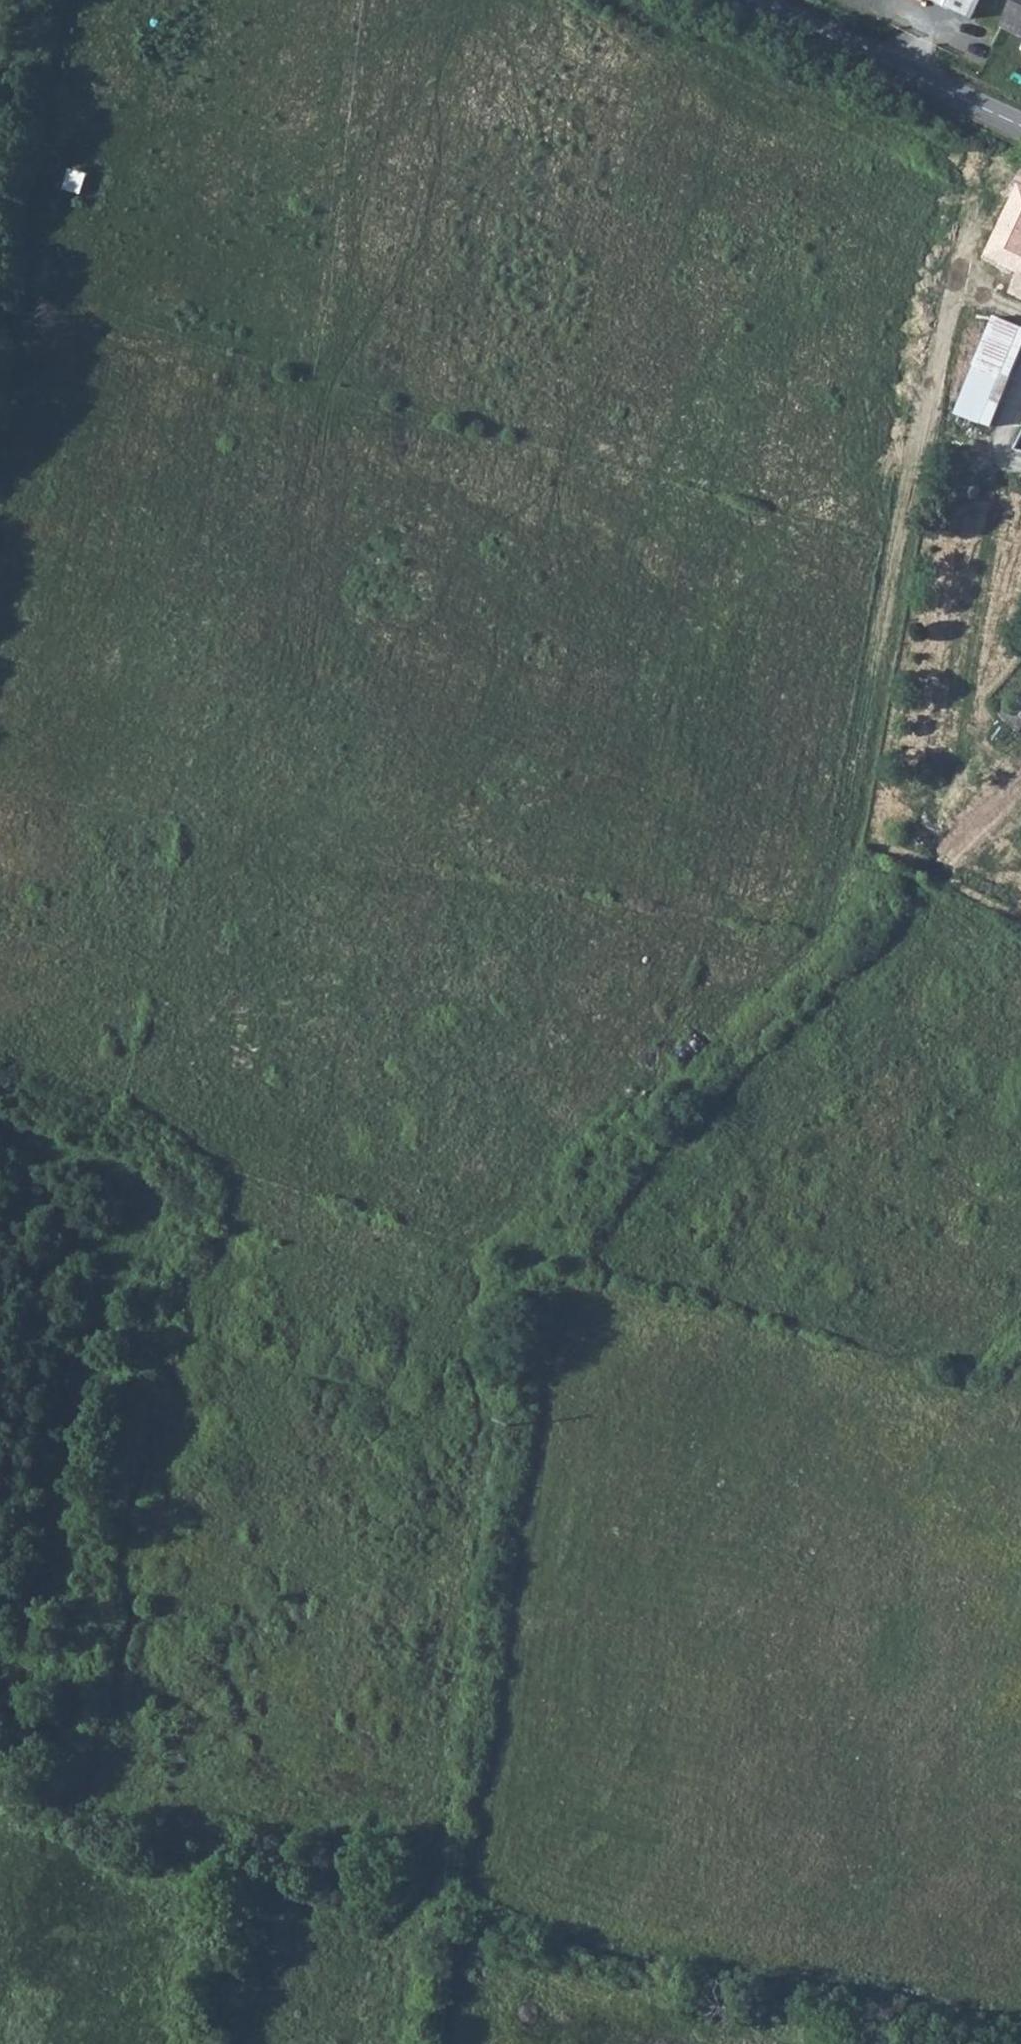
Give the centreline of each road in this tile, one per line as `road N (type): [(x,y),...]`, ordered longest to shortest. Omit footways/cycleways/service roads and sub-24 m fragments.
road 1 (track): [(610,0),(933,149),(957,167),(968,196),(833,915),(801,963)]
road 2 (tertiary): [(749,0),(1020,127)]

